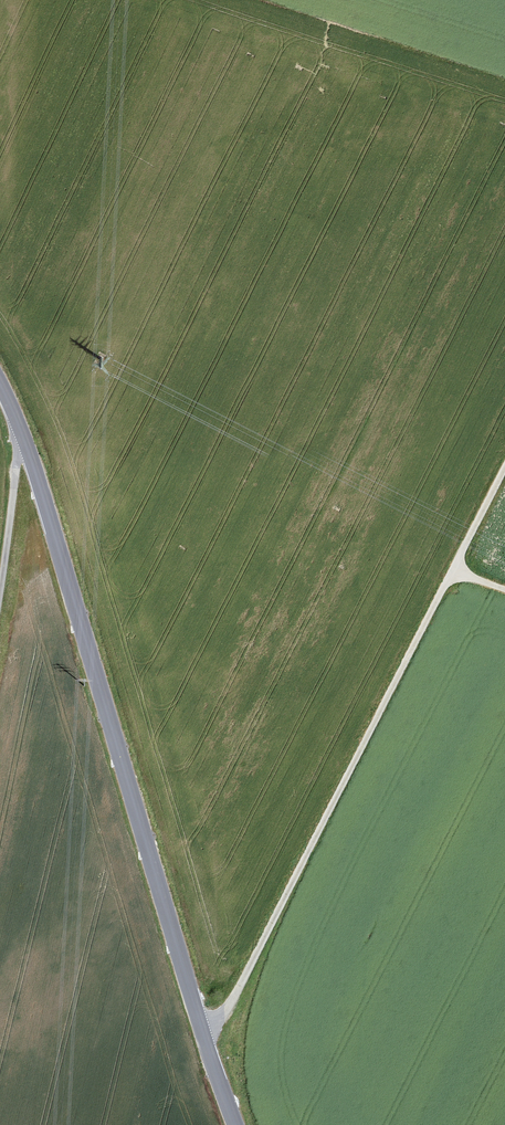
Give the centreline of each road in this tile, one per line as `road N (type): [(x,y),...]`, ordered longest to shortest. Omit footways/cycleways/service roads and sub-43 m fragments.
road 1 (tertiary): [(238,1124),(21,429),(0,383)]
road 2 (track): [(210,1042),(504,471)]
road 3 (track): [(21,429),(0,601)]

